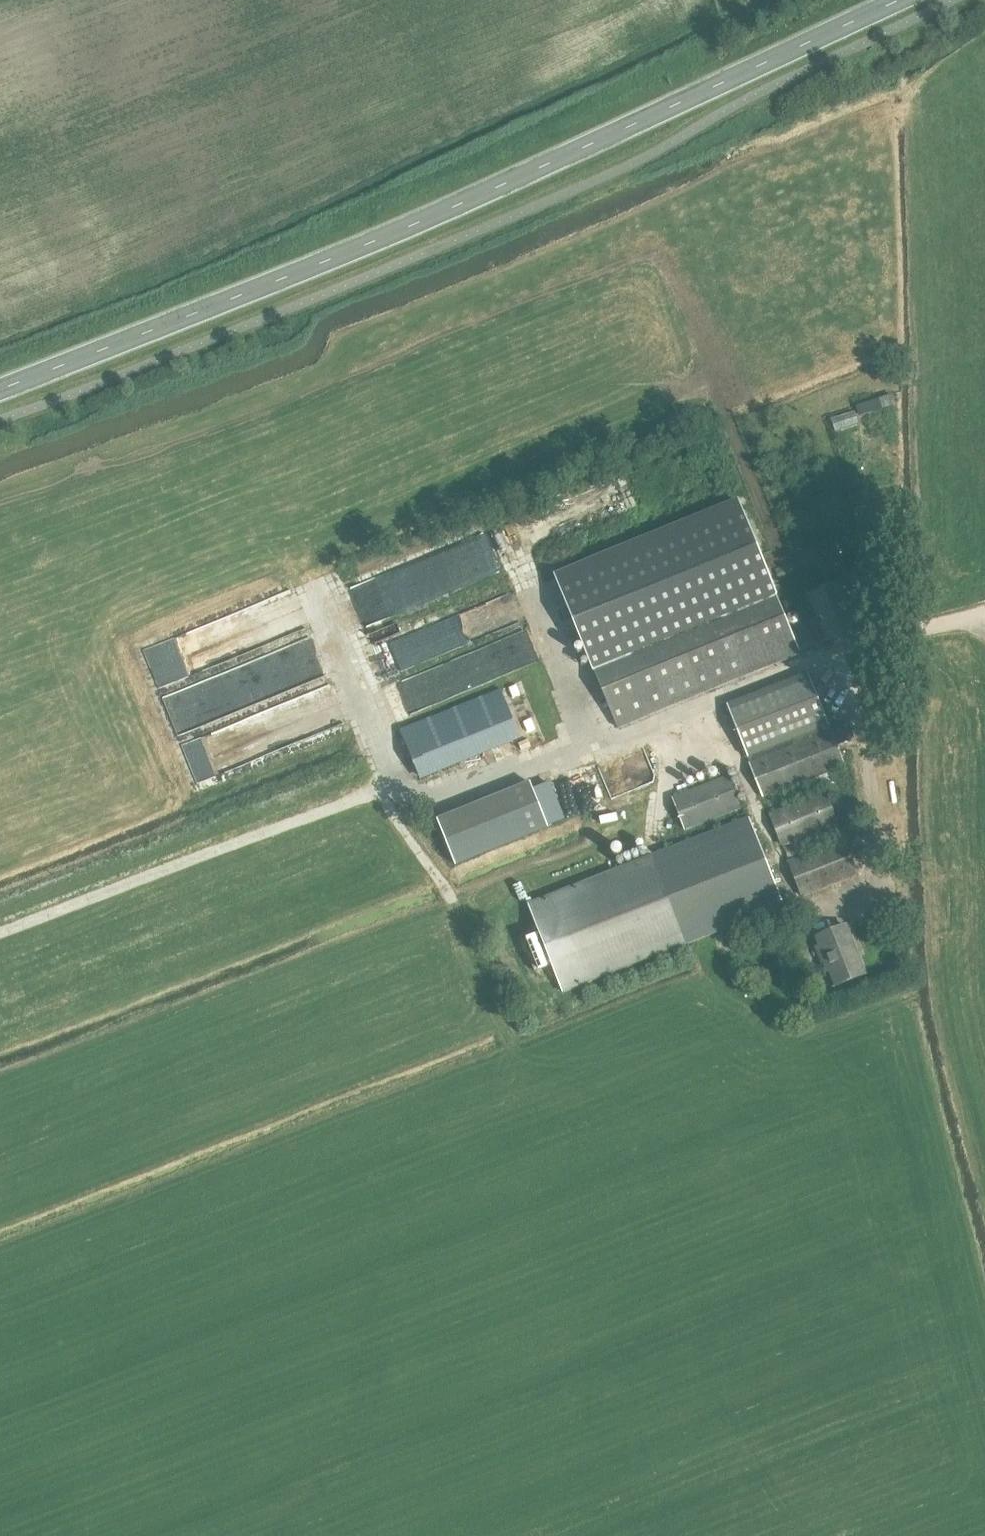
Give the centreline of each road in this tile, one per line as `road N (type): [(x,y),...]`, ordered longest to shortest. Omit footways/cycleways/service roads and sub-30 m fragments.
road 1 (tertiary): [(0,392),(408,234),(907,0)]
road 2 (track): [(0,936),(381,793),(430,797)]

